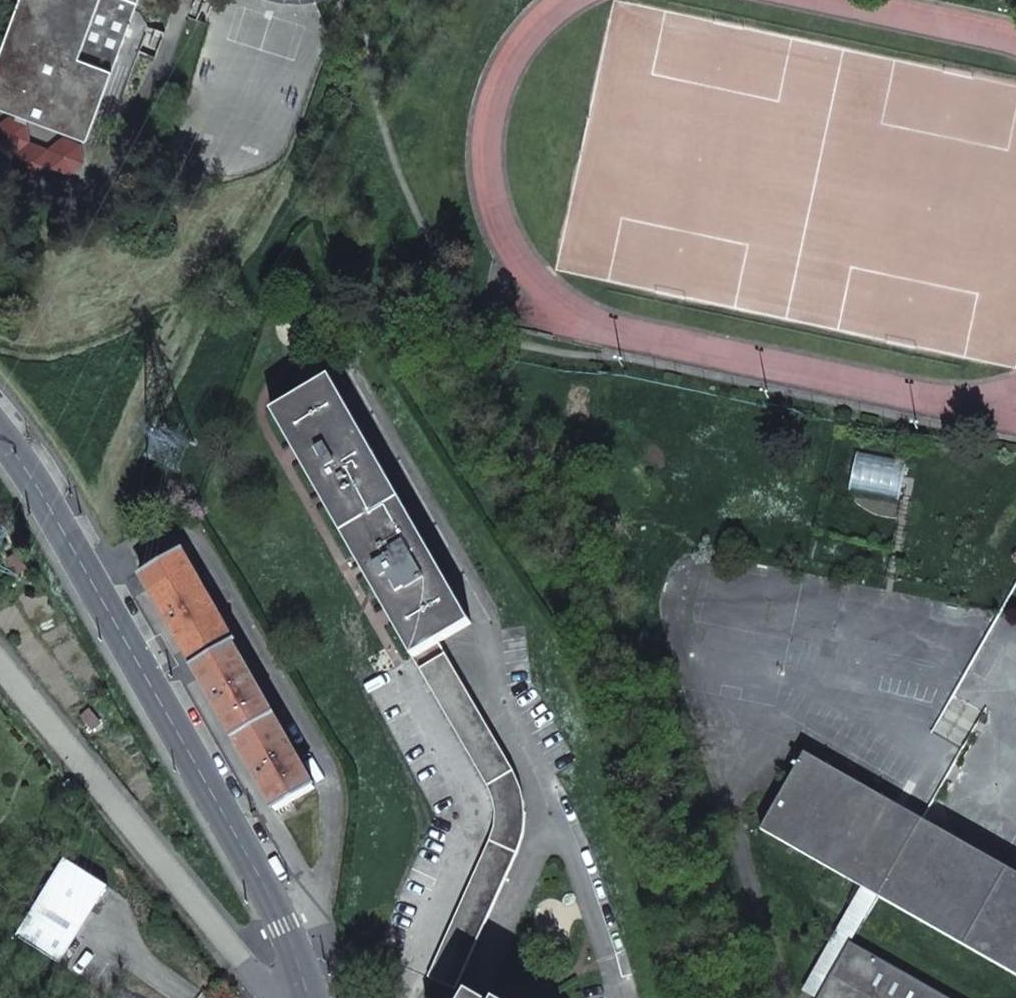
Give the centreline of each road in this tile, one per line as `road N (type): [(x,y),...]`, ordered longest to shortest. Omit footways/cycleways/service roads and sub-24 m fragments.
road 1 (unclassified): [(308,997),(285,923),(31,475),(0,439)]
road 2 (residential): [(280,997),(0,667)]

